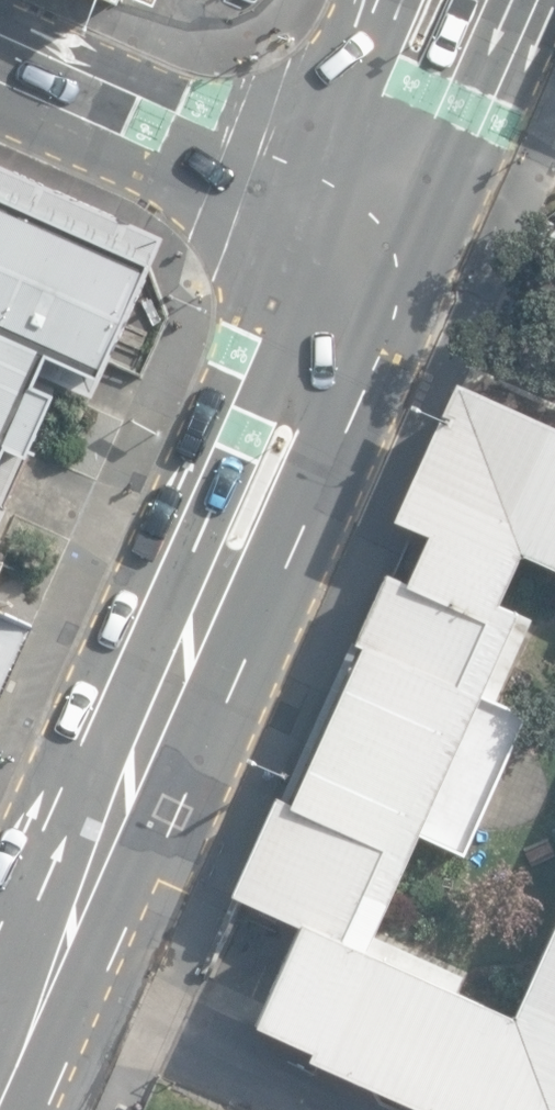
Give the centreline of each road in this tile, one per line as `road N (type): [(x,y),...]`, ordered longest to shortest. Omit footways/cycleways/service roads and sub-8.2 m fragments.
road 1 (secondary): [(412,250),(89,987),(32,1020)]
road 2 (secondary): [(32,1020),(18,953),(174,539),(313,208)]
road 3 (secondary): [(313,208),(0,77)]
road 4 (secondary): [(520,0),(412,250)]
road 5 (secondary): [(313,208),(394,0)]

